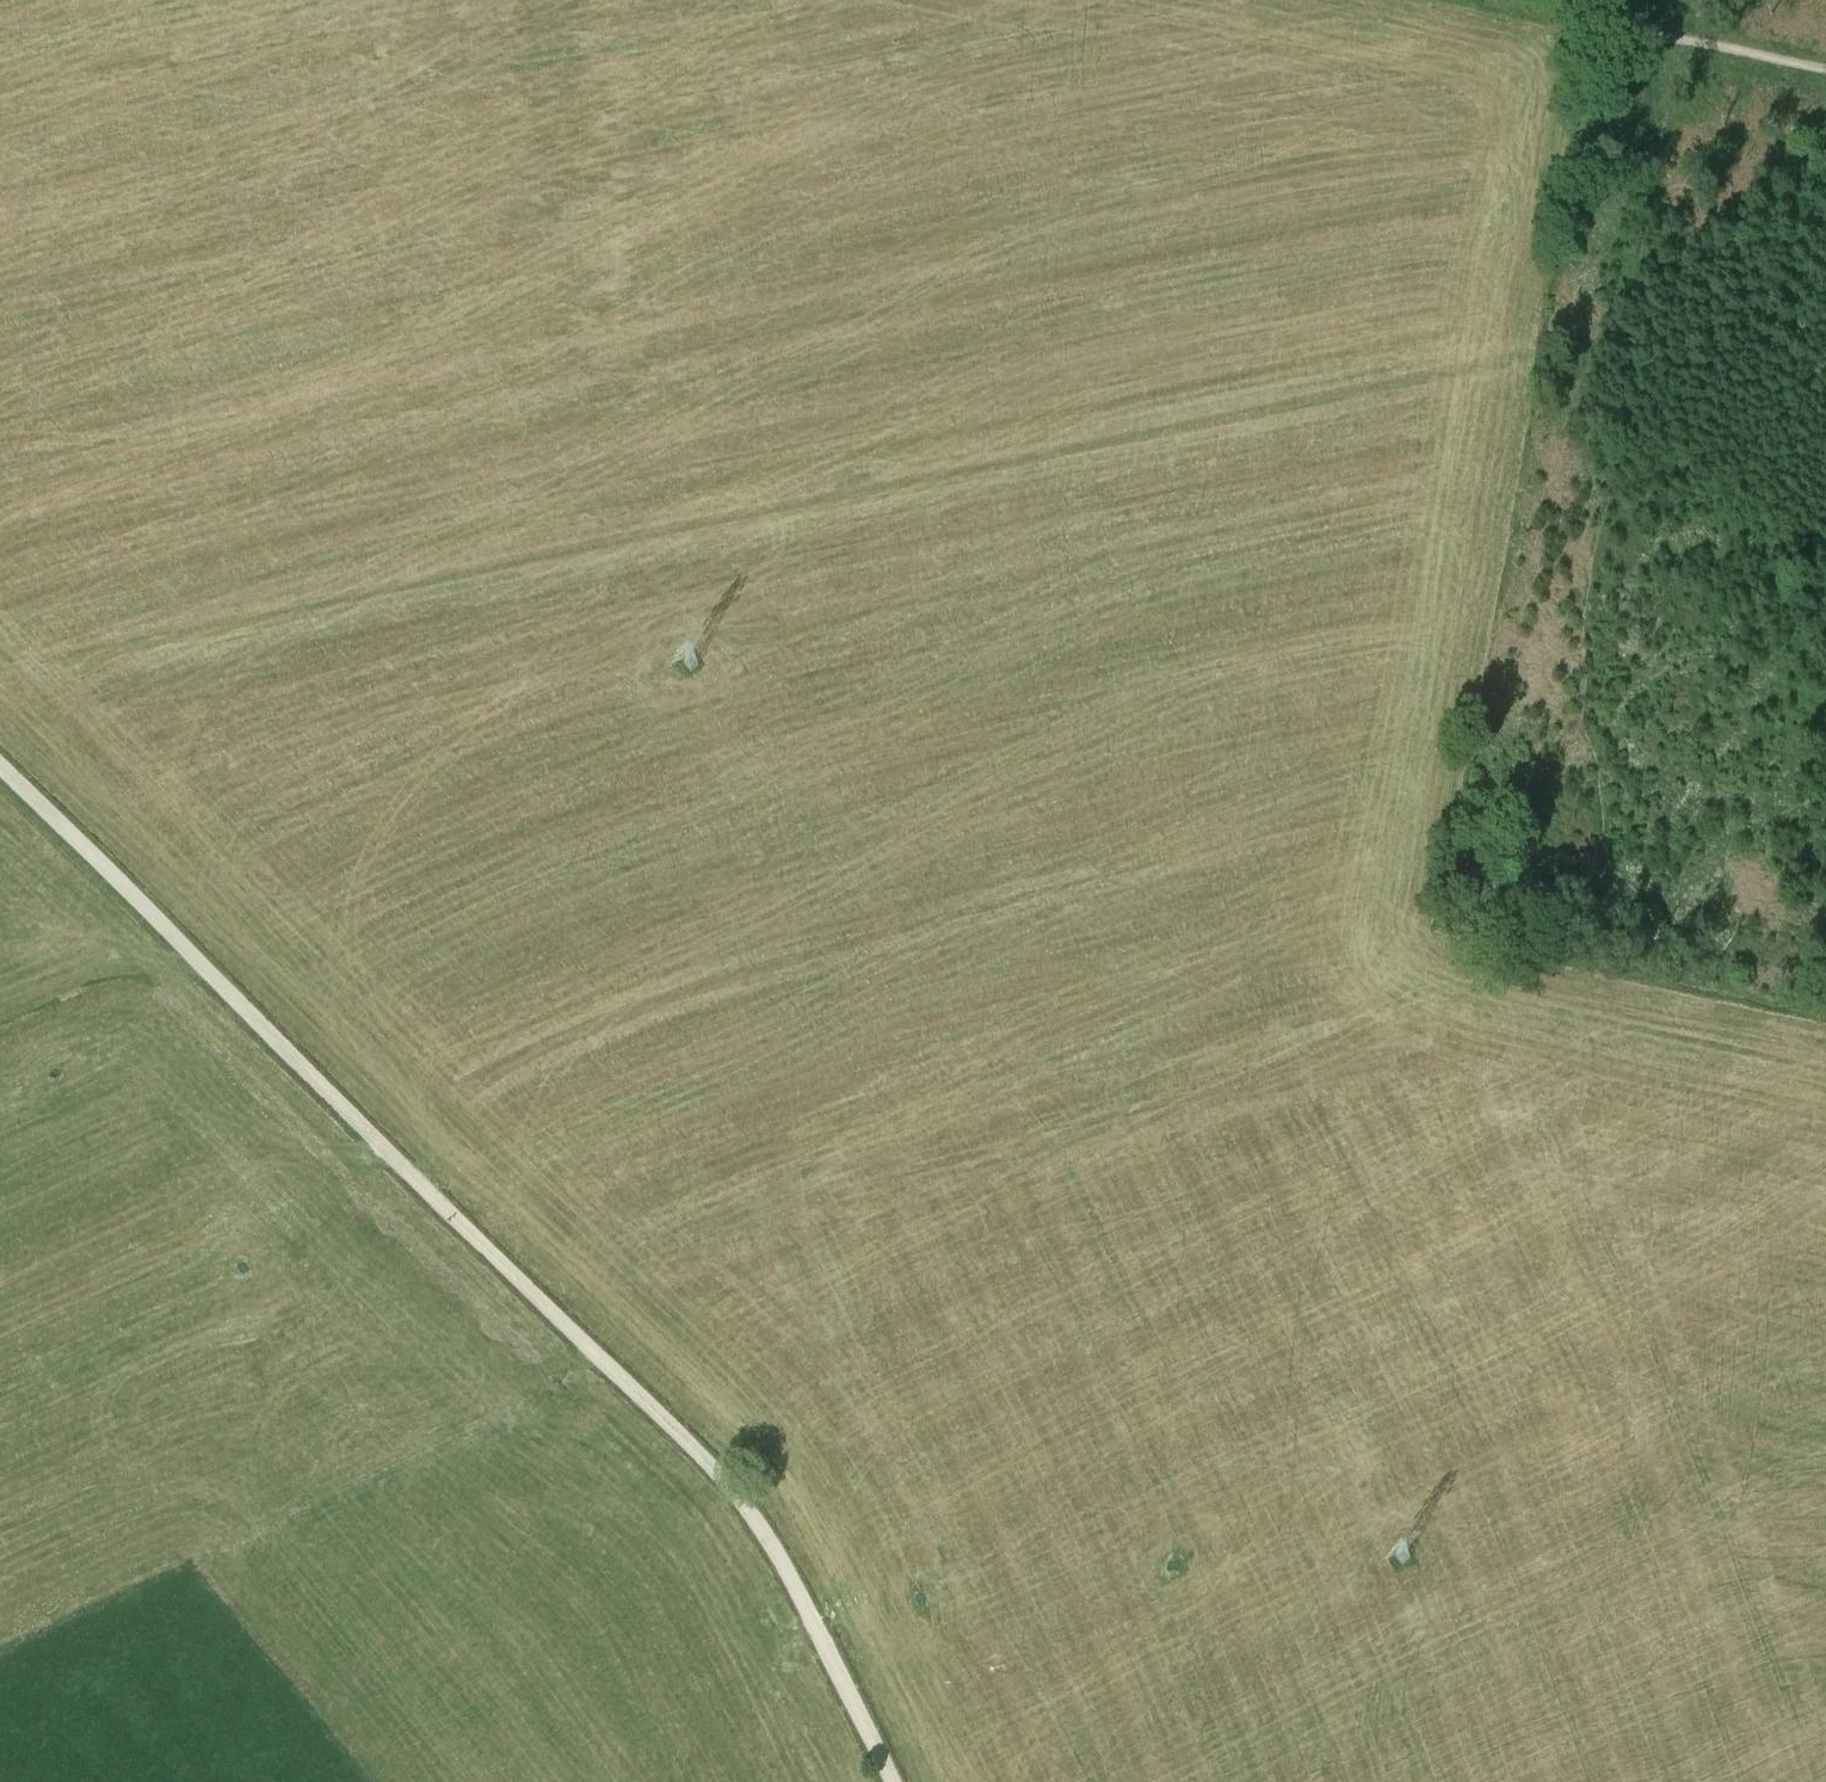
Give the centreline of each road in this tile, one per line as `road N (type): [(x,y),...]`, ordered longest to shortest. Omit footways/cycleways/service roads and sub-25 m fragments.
road 1 (track): [(0,767),(720,1476),(767,1536),(889,1781)]
road 2 (track): [(1792,1013),(1565,962)]
road 3 (track): [(1825,73),(1653,33)]

